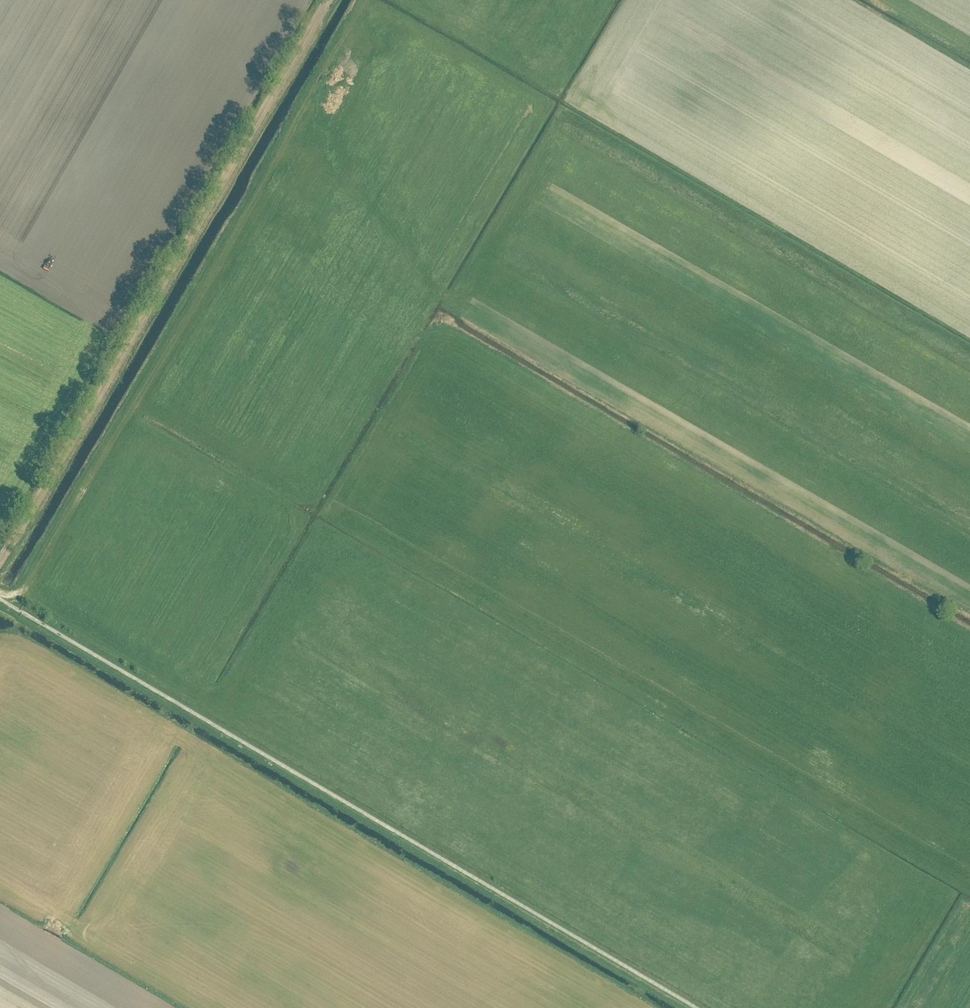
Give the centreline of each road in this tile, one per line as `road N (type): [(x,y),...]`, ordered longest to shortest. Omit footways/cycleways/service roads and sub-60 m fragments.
road 1 (track): [(326,0),(0,560)]

